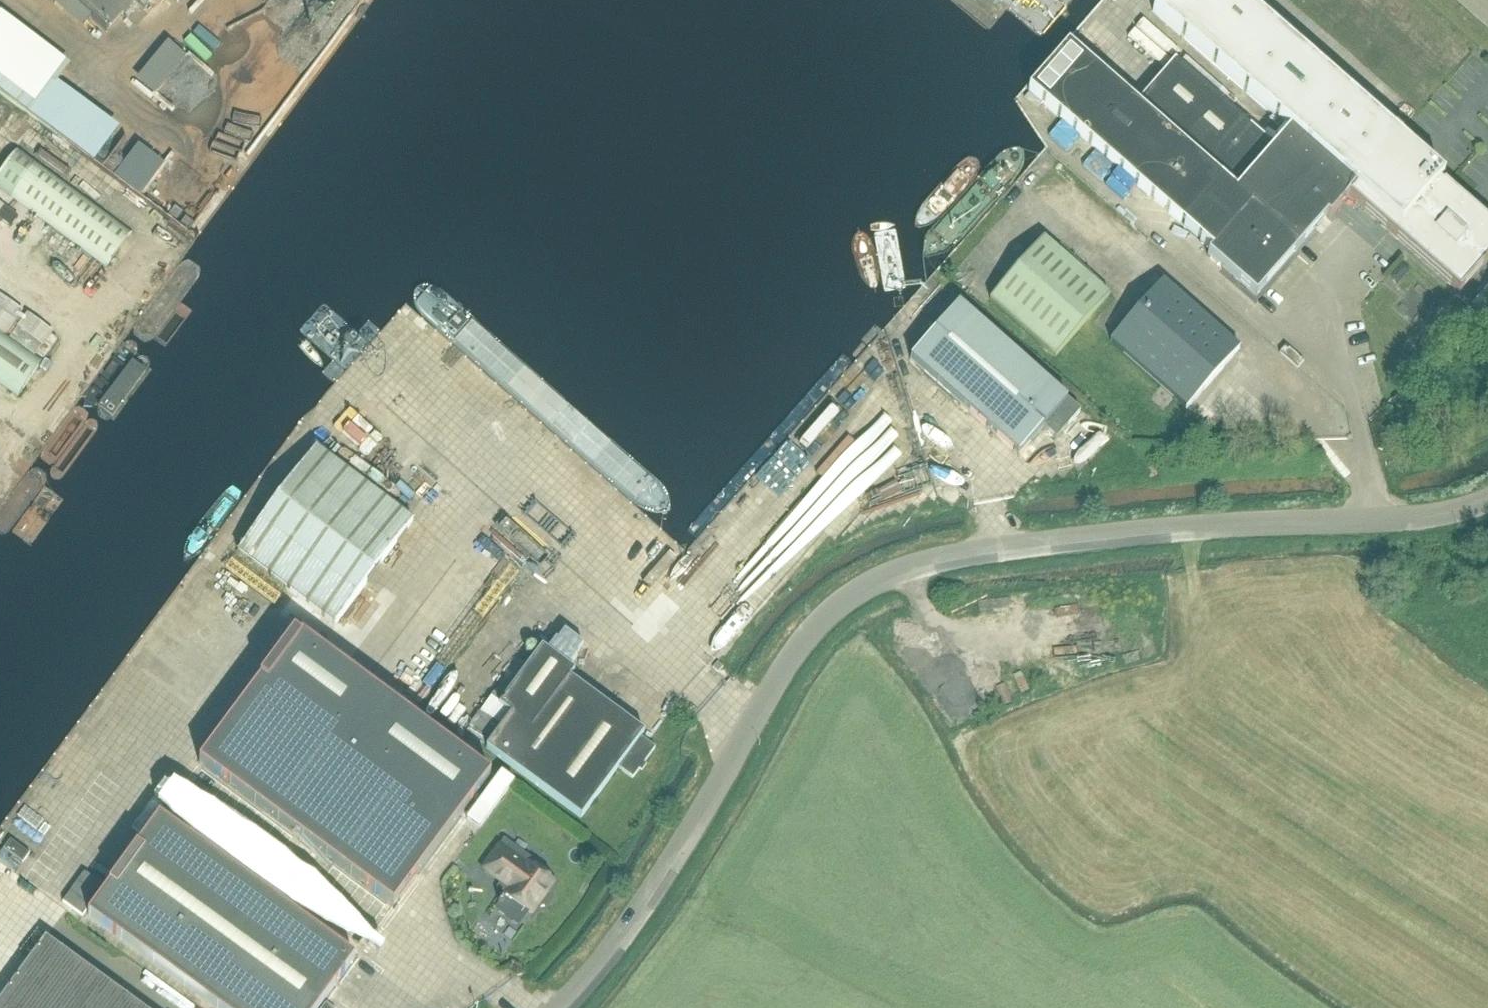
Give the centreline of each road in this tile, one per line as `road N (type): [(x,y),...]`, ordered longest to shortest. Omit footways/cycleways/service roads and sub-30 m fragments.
road 1 (unclassified): [(560,1007),(663,878),(794,653),(866,590),(926,565),(1010,550),(1224,527),(1431,520),(1487,503)]

